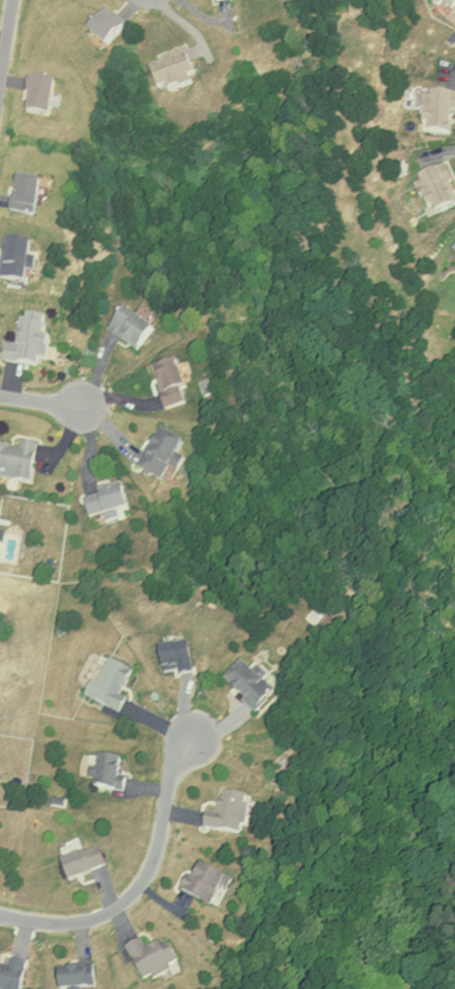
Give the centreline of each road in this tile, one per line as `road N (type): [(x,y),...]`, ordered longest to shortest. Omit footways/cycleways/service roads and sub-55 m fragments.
road 1 (residential): [(187,739),(169,774),(154,851),(128,897),(108,912),(57,922),(0,913)]

